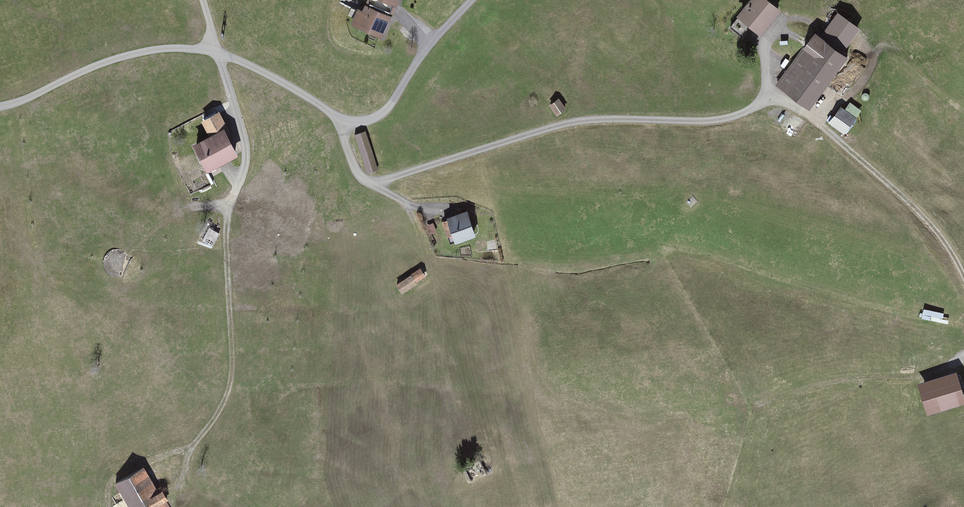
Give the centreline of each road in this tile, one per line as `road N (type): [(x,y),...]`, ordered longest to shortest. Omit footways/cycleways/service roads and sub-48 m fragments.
road 1 (unclassified): [(0,109),(128,58),(214,52),(317,104),(339,124),(362,180),(377,186),(571,125),(711,123),(744,115),(770,97)]
road 2 (track): [(484,151),(480,172),(519,252),(537,263),(595,262),(659,241),(862,296)]
road 3 (track): [(409,204),(505,458),(503,476),(471,497)]
road 4 (track): [(13,106),(16,208),(28,261)]

